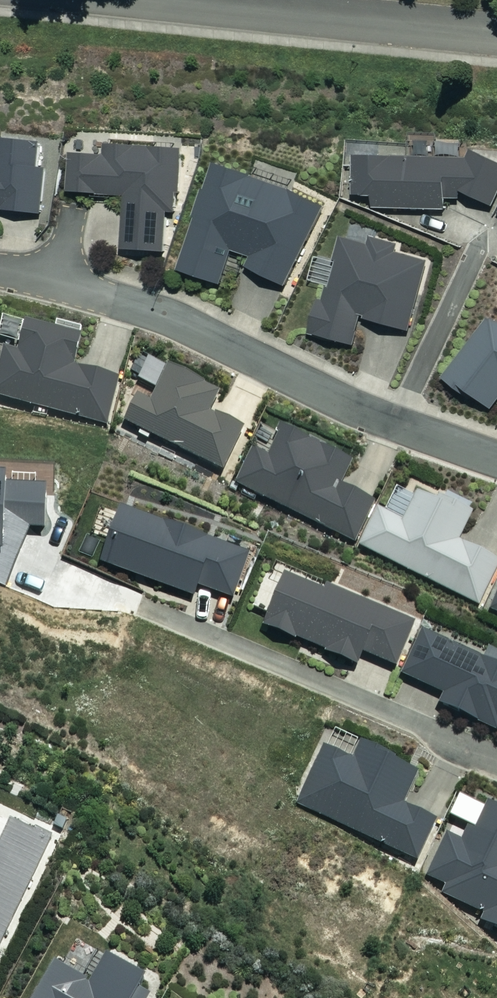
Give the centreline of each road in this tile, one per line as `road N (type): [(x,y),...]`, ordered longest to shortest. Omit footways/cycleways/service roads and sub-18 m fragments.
road 1 (residential): [(0,270),(164,315),(383,420),(496,460)]
road 2 (residential): [(496,35),(153,0)]

